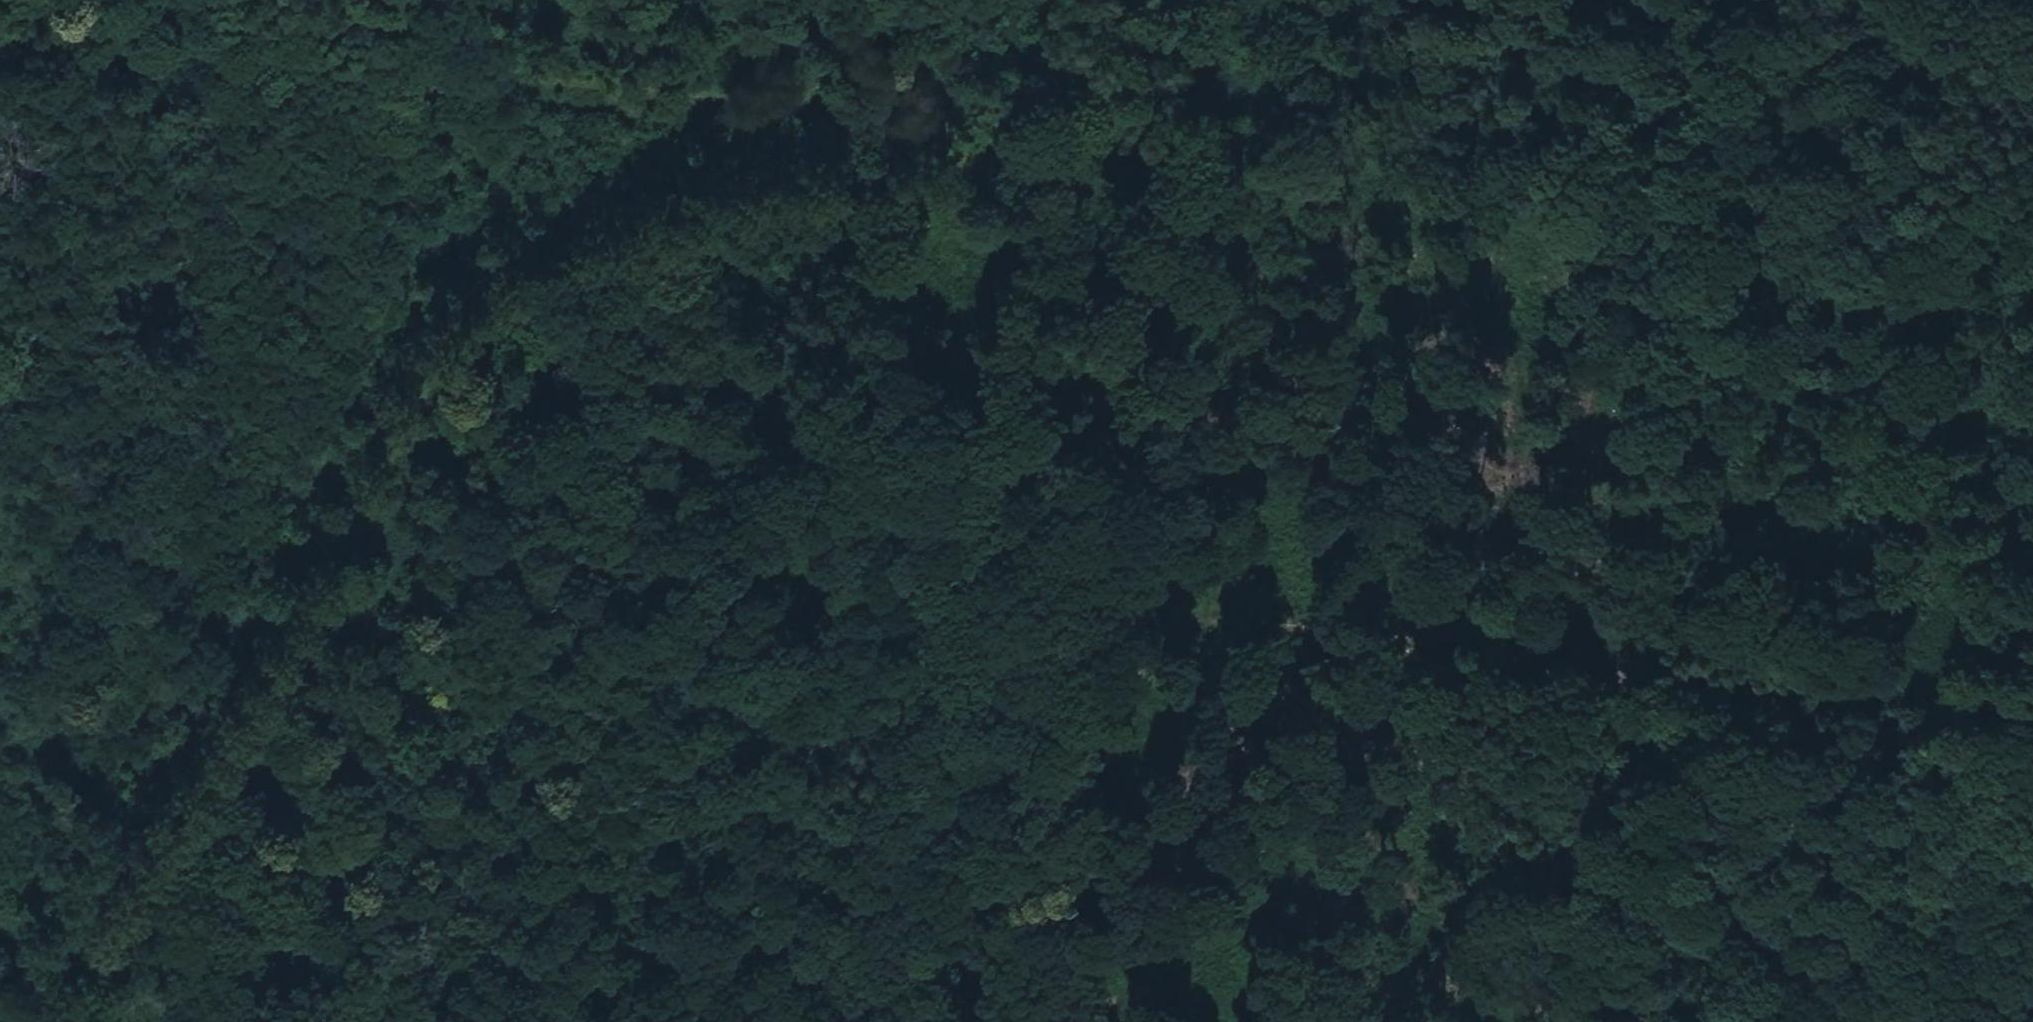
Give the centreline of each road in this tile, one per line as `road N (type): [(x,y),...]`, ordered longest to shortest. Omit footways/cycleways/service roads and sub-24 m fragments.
road 1 (track): [(45,1021),(154,861),(385,454),(479,323),(643,225),(881,167),(935,141),(1021,89),(1124,0)]
road 2 (track): [(2032,699),(1644,672),(1499,639),(1312,624),(1190,605),(1119,768),(1085,1021)]

